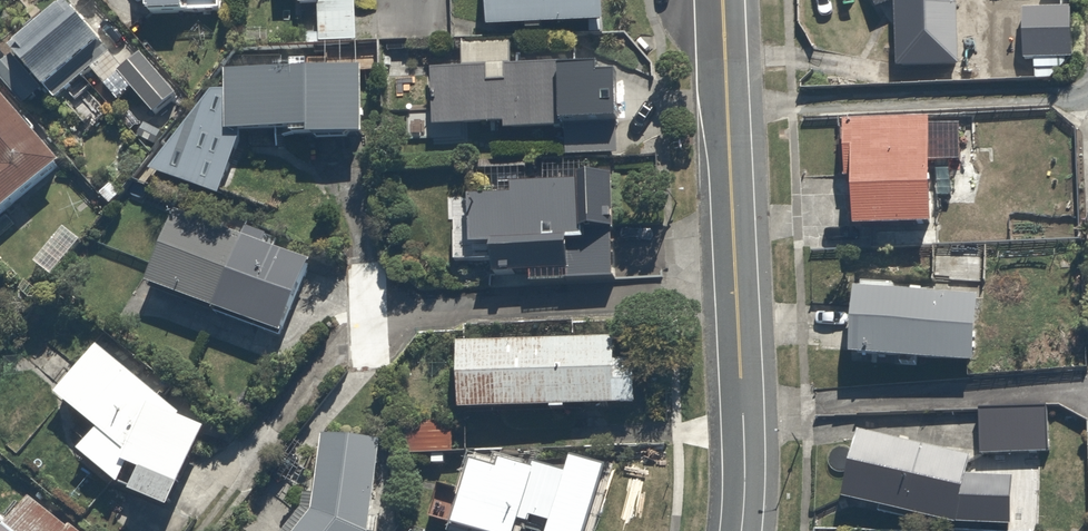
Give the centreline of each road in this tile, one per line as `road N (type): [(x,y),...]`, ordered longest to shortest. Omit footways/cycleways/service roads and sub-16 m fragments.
road 1 (tertiary): [(722,530),(723,437),(696,0)]

